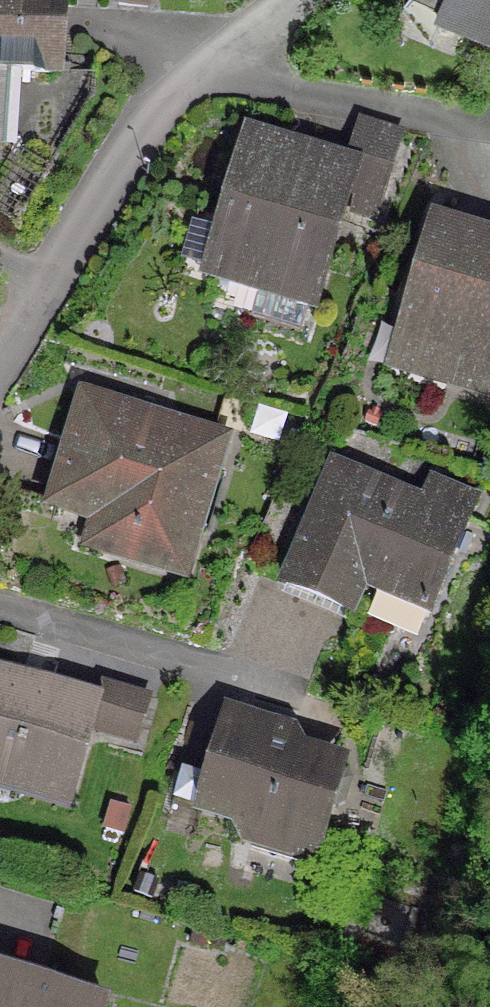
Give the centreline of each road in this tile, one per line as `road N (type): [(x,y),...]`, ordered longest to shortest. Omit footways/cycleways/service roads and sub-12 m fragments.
road 1 (residential): [(0,347),(148,116),(181,78),(279,0)]

